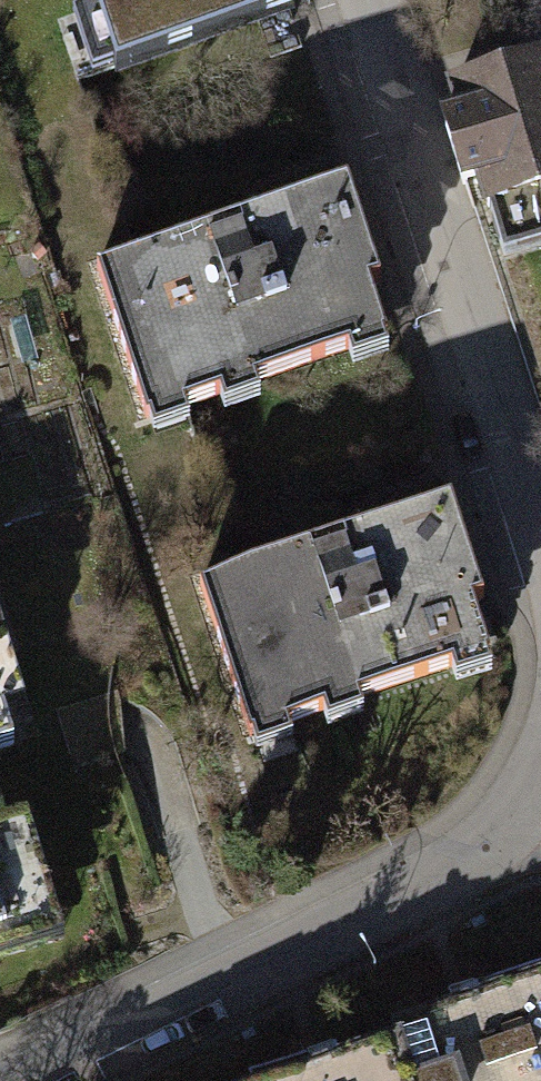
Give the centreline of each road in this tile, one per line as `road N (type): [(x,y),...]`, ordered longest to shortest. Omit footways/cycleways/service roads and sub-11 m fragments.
road 1 (residential): [(22,1080),(446,884),(504,825),(540,766)]
road 2 (residential): [(540,531),(376,0)]

